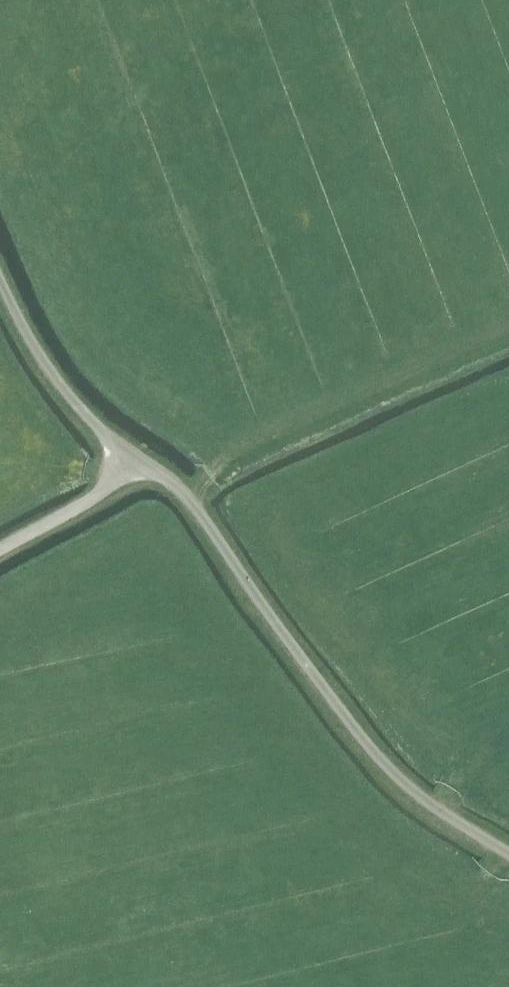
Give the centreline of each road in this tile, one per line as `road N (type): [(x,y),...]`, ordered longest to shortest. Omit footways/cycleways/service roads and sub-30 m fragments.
road 1 (unclassified): [(508,855),(429,807),(375,756),(192,504),(141,469)]
road 2 (track): [(508,328),(233,450),(192,504)]
road 3 (unclassified): [(141,469),(54,374),(0,279)]
road 4 (unclassified): [(0,550),(141,469)]

